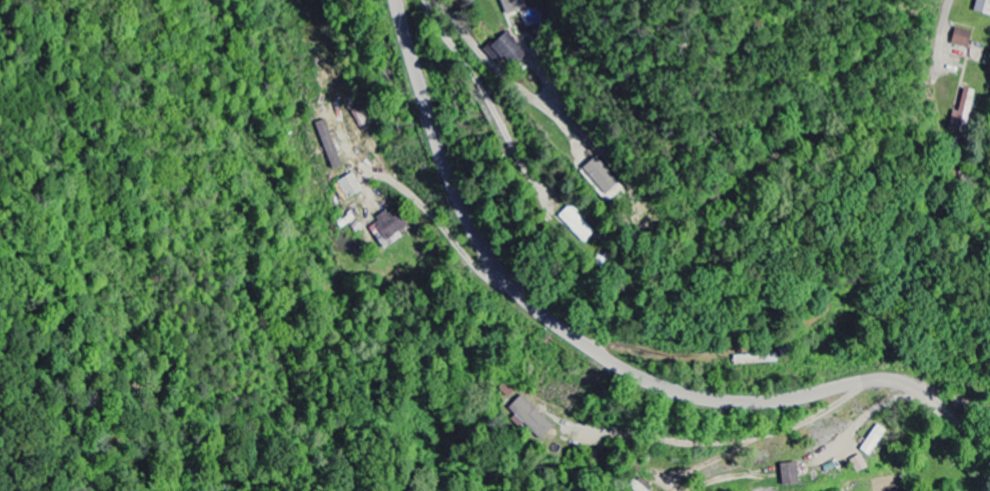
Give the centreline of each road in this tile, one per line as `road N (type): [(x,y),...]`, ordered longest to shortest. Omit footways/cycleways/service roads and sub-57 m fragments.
road 1 (residential): [(399,0),(462,201),(508,278),(560,325),(626,369),(713,398),(772,399),(872,378)]
road 2 (residential): [(872,378),(810,419),(746,440),(677,443),(610,428),(562,433)]
road 3 (residential): [(438,0),(485,57),(576,142)]
road 4 (residential): [(516,287),(485,282),(400,194),(368,178)]
road 5 (residential): [(989,442),(910,386),(872,378)]

